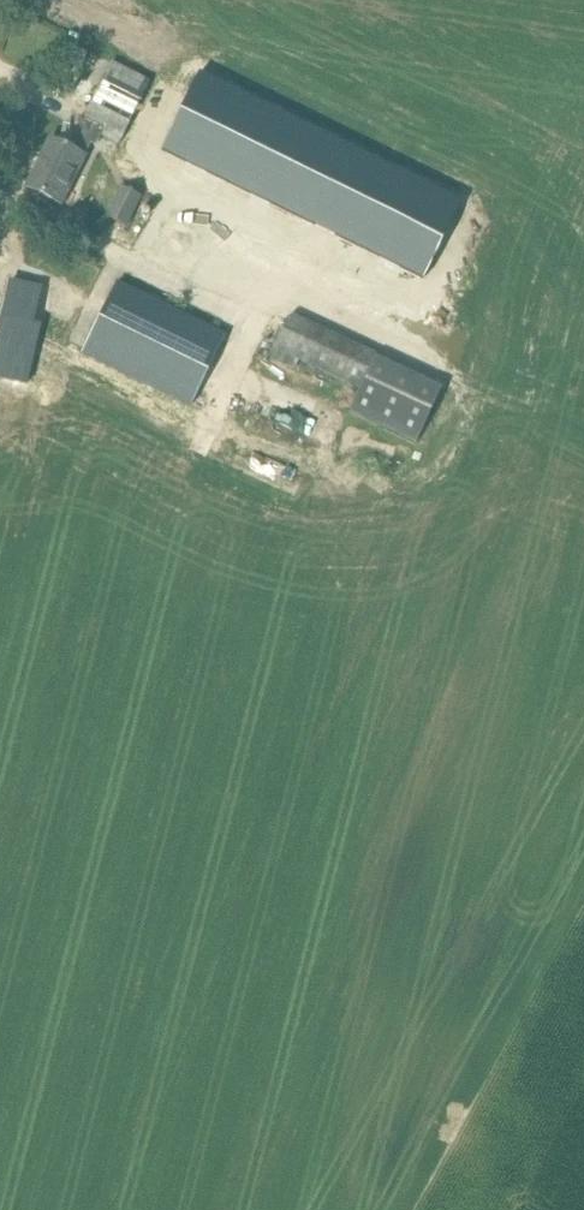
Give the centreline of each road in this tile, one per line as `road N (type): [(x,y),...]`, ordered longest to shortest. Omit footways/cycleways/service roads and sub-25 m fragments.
road 1 (track): [(583,444),(265,294),(249,327),(0,197)]

